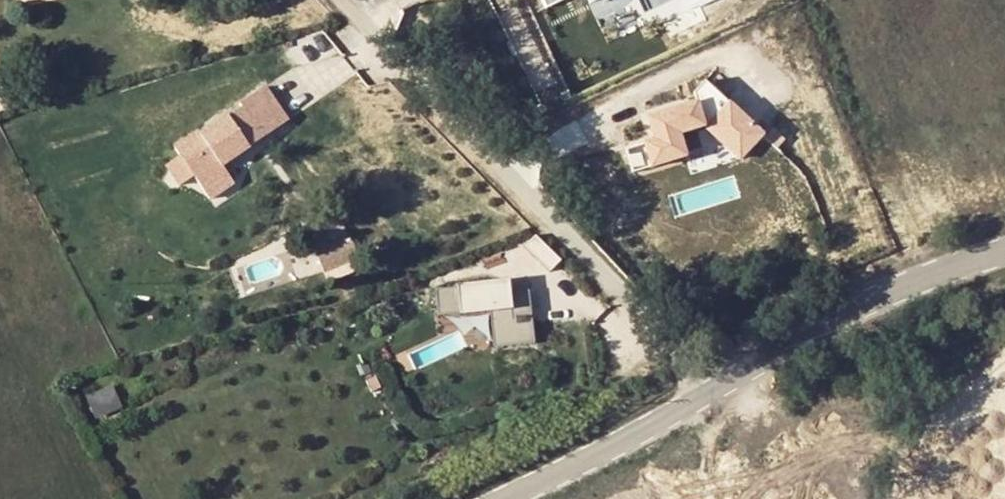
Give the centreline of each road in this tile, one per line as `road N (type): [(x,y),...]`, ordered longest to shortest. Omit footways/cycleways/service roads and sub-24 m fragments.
road 1 (unclassified): [(338,0),(705,394)]
road 2 (tertiary): [(705,394),(907,284),(1004,247)]
road 3 (tertiary): [(509,498),(705,394)]

